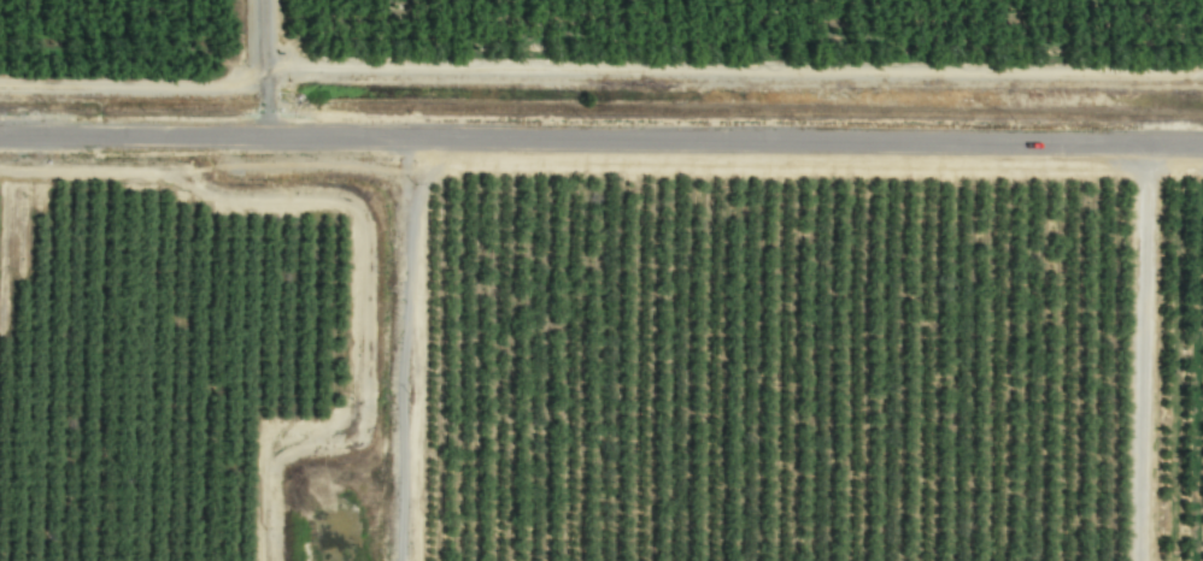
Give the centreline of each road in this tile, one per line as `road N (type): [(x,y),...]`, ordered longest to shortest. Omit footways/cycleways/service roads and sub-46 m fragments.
road 1 (tertiary): [(1202,142),(0,132)]
road 2 (track): [(396,560),(406,268),(416,188),(438,136)]
road 3 (track): [(1141,560),(1146,142)]

